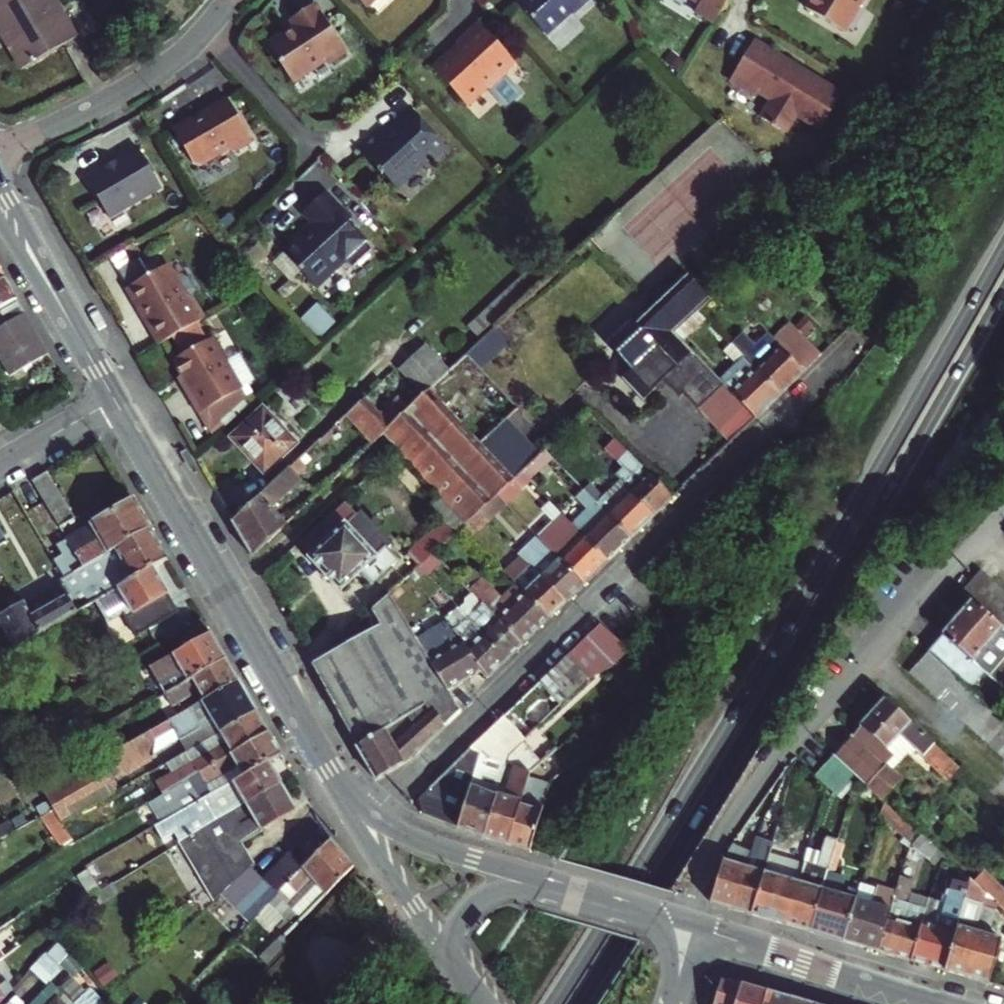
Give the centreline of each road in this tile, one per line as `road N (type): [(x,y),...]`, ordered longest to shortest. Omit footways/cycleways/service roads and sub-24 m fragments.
road 1 (trunk): [(1003,247),(738,704),(548,1003)]
road 2 (trunk): [(575,1003),(738,749),(1003,294)]
road 3 (residential): [(366,816),(836,360)]
road 4 (residential): [(686,927),(738,808),(1003,514)]
road 5 (secondary): [(114,398),(351,806)]
road 6 (secondary): [(935,1003),(697,930)]
road 7 (residential): [(203,33),(132,88),(0,150)]
road 8 (residential): [(203,33),(312,154),(366,112)]
road 9 (secondary): [(0,202),(114,398)]
road 10 (secondary): [(357,824),(470,996)]
road 11 (secondary): [(547,883),(366,816)]
road 12 (secondary): [(547,883),(489,894),(459,921),(452,943),(470,996)]
road 13 (secondary): [(686,927),(547,883)]
road 14 (residential): [(114,398),(0,464)]

